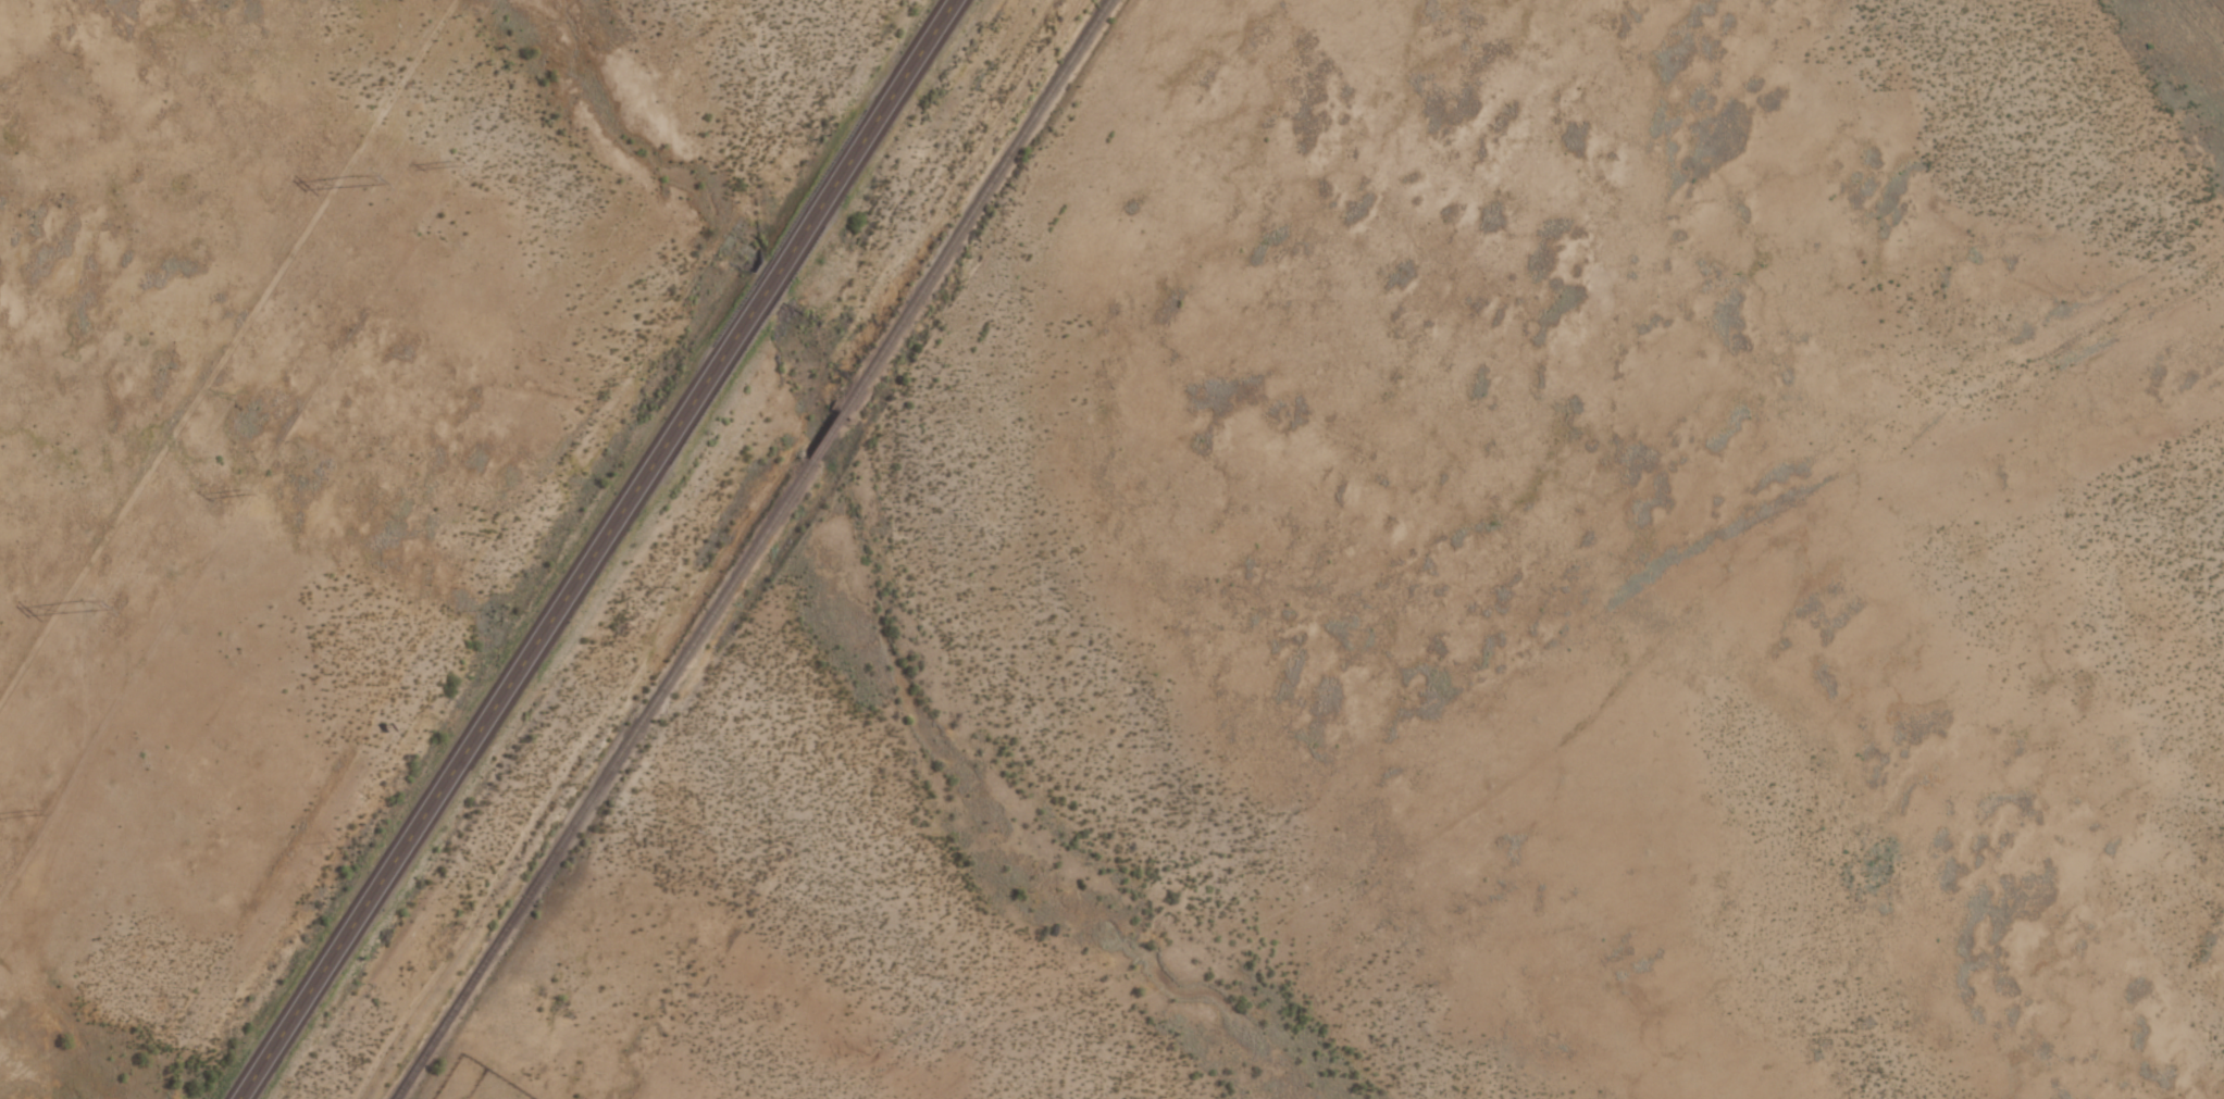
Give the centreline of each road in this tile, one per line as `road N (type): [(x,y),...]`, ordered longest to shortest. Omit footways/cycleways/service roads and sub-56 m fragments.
road 1 (primary): [(238,1098),(954,0)]
road 2 (track): [(1669,555),(1326,730),(932,1049),(937,1087),(915,1098)]

